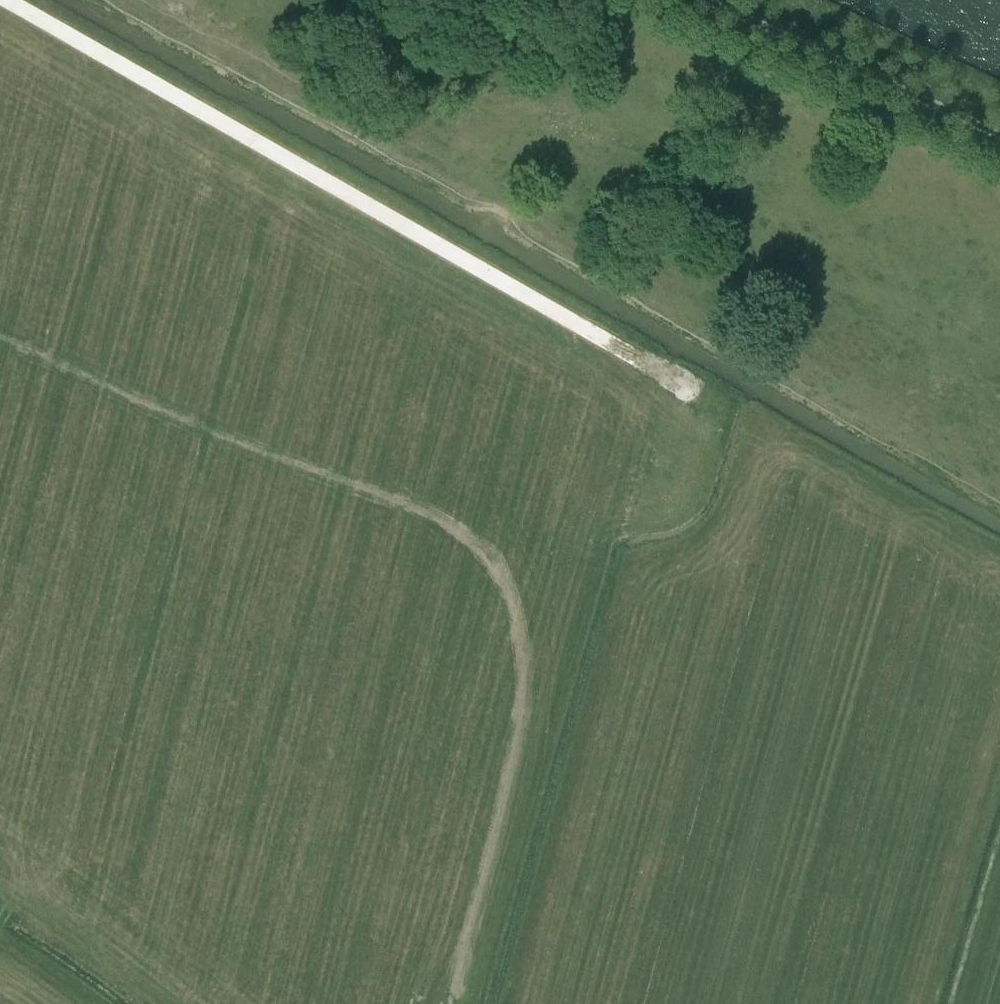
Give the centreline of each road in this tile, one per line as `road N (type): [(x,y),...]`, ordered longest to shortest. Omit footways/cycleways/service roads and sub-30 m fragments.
road 1 (track): [(999,137),(705,0)]

